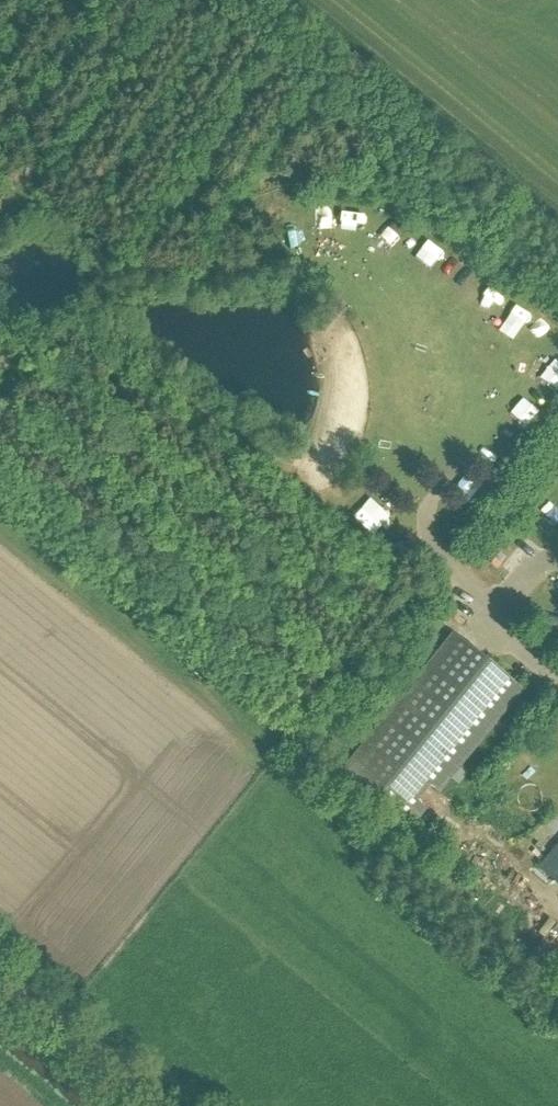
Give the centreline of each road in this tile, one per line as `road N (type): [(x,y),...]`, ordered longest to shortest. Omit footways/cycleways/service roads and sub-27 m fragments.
road 1 (unclassified): [(149,1105),(0,986)]

